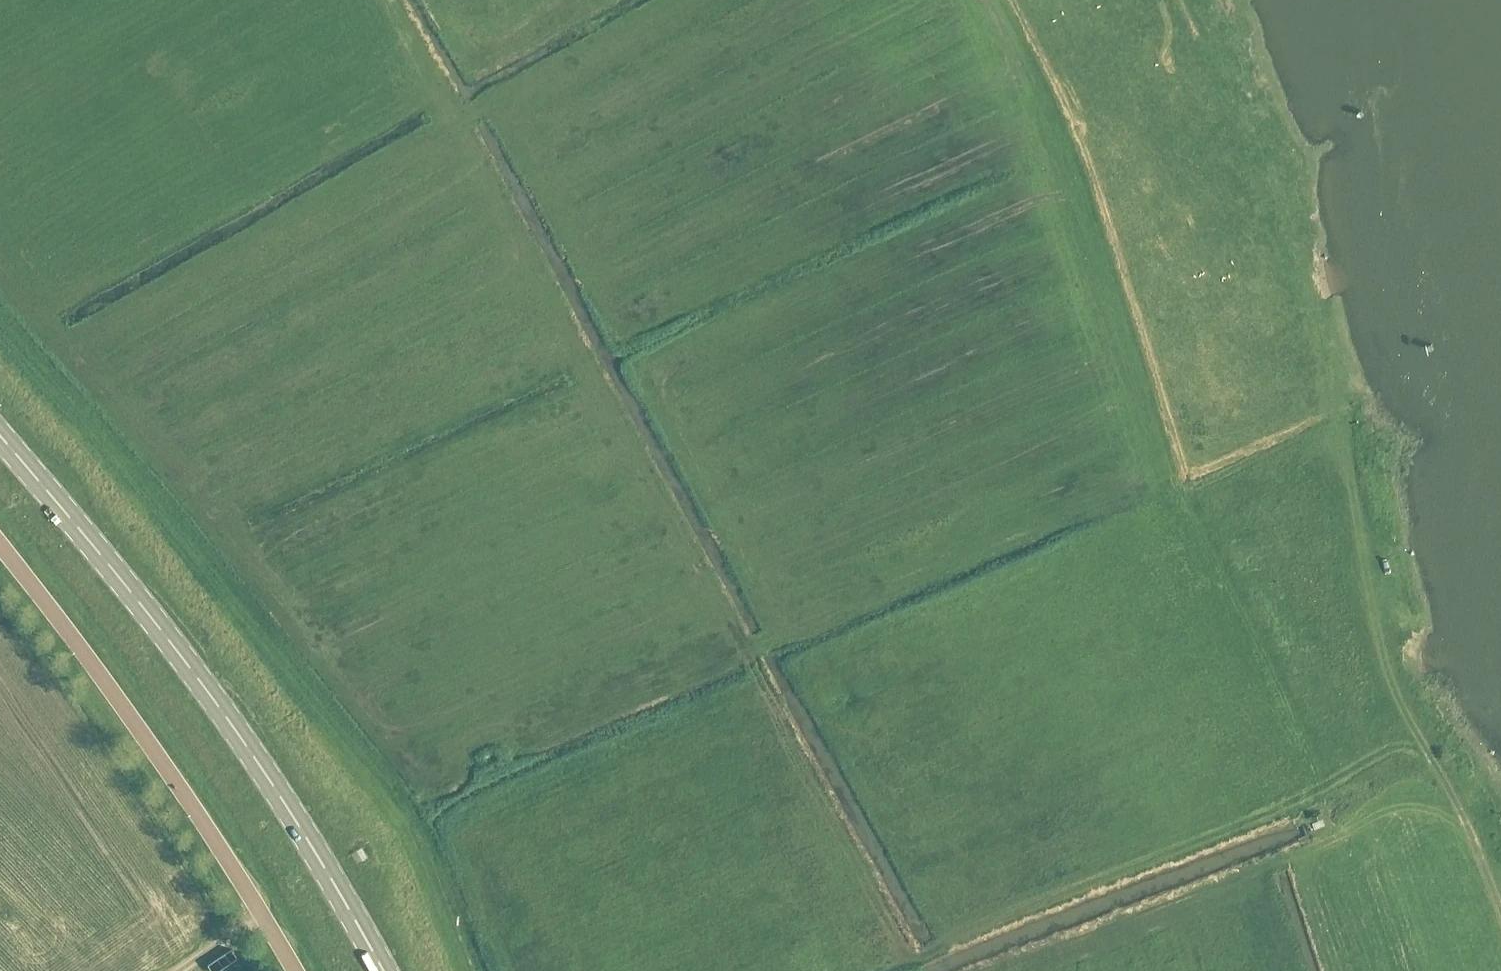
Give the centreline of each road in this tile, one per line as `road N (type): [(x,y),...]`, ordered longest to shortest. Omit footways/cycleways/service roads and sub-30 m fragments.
road 1 (secondary): [(387,970),(225,707),(0,430)]
road 2 (unclassified): [(297,970),(128,711),(0,545)]

